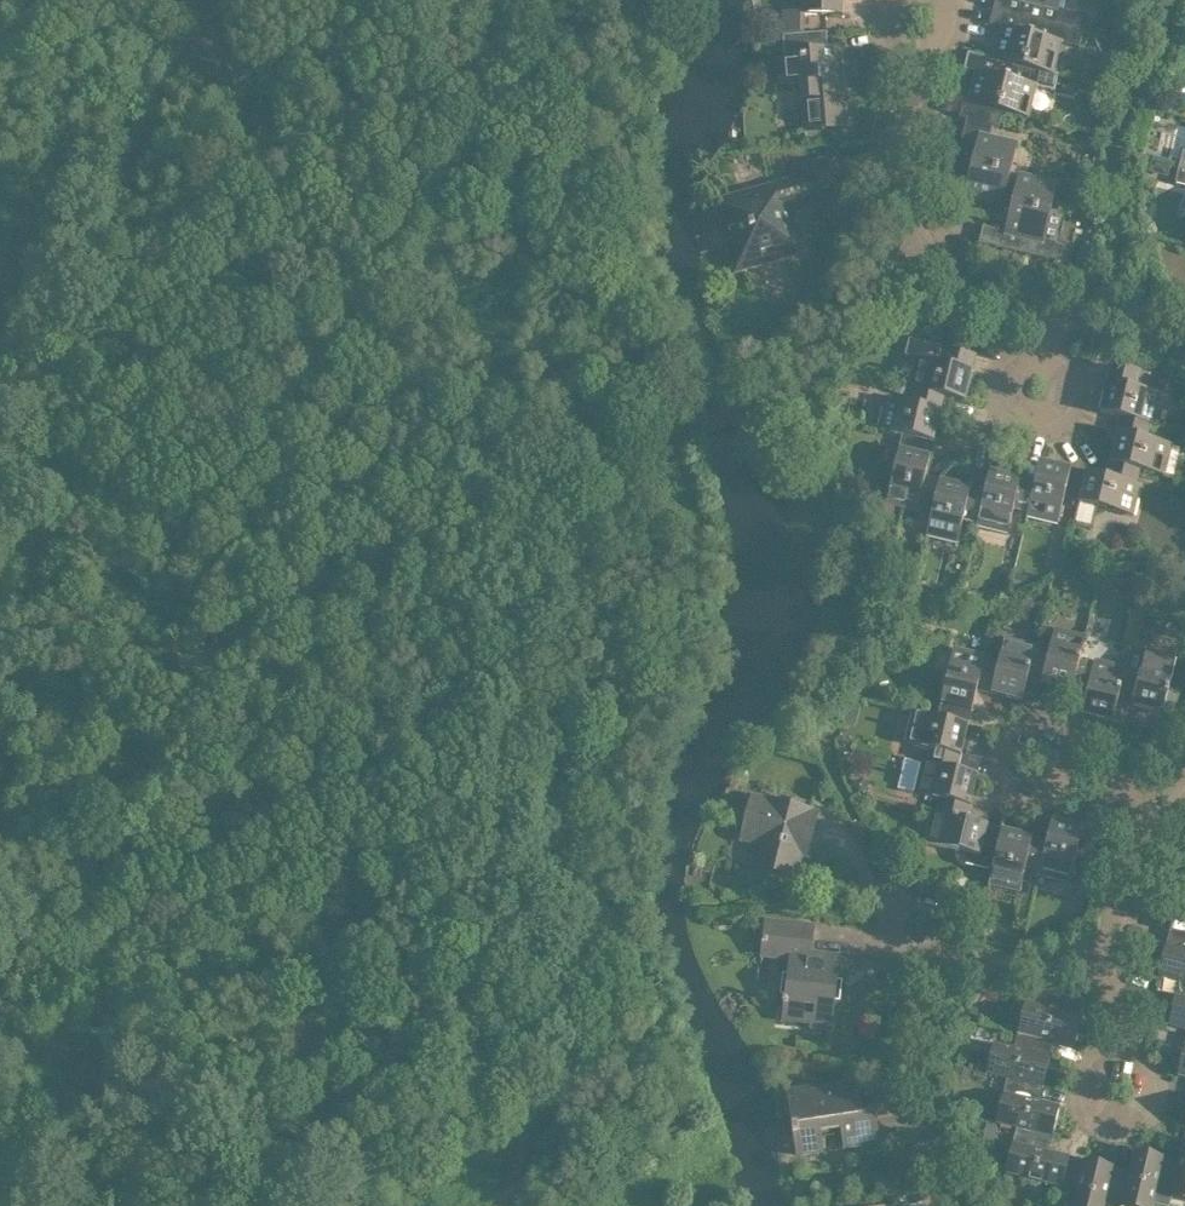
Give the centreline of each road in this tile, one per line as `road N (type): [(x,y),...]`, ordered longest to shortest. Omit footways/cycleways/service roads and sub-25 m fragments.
road 1 (residential): [(1060,316),(990,299),(953,280),(925,253),(904,200),(899,143),(917,62)]
road 2 (residential): [(1120,1040),(1099,1049),(1083,1086),(1103,1123),(1149,1121),(1164,1101),(1165,1072),(1138,1045)]
road 3 (residential): [(955,1205),(932,1154),(923,1089),(937,983)]
road 4 (residential): [(1078,772),(1060,729),(1036,720),(1017,726),(1002,744),(997,767),(1004,789),(1022,802),(1064,790)]
road 5 (residential): [(1048,347),(1008,356),(997,378),(1000,401),(1013,415),(1033,423),(1057,418),(1071,401),(1075,378),(1064,358)]
road 6 (residential): [(958,966),(946,913),(910,898),(902,903),(891,927),(896,958),(937,983)]
road 7 (residential): [(1110,959),(1126,866),(1155,807)]
road 8 (residential): [(958,966),(1110,959)]
road 9 (residential): [(1184,356),(1136,331),(1060,316)]

